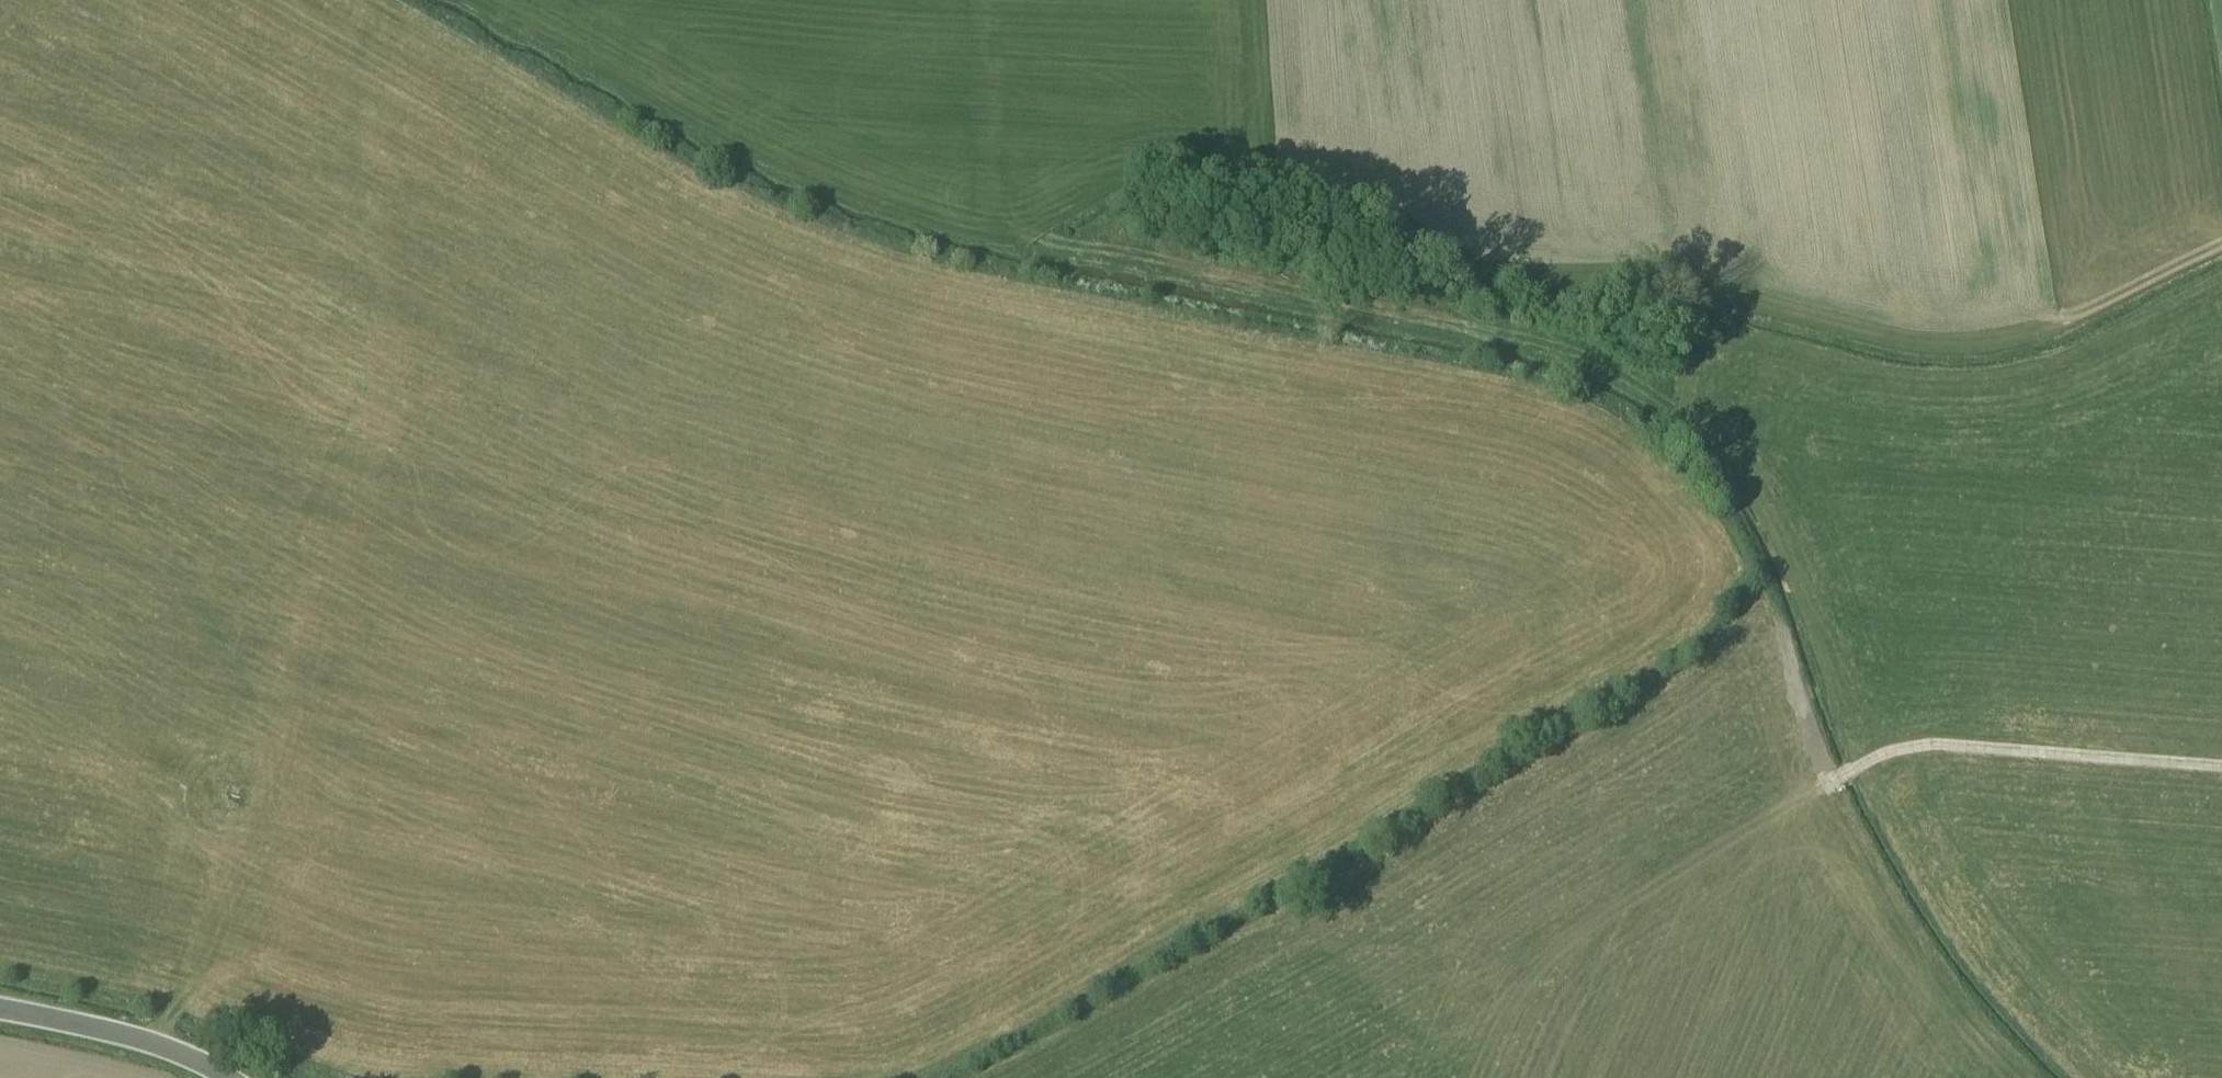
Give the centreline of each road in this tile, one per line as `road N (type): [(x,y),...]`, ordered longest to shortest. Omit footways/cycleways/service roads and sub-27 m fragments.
road 1 (track): [(1825,786),(1894,750),(1932,745),(2221,767)]
road 2 (unclassified): [(226,1077),(141,1041),(0,1009)]

